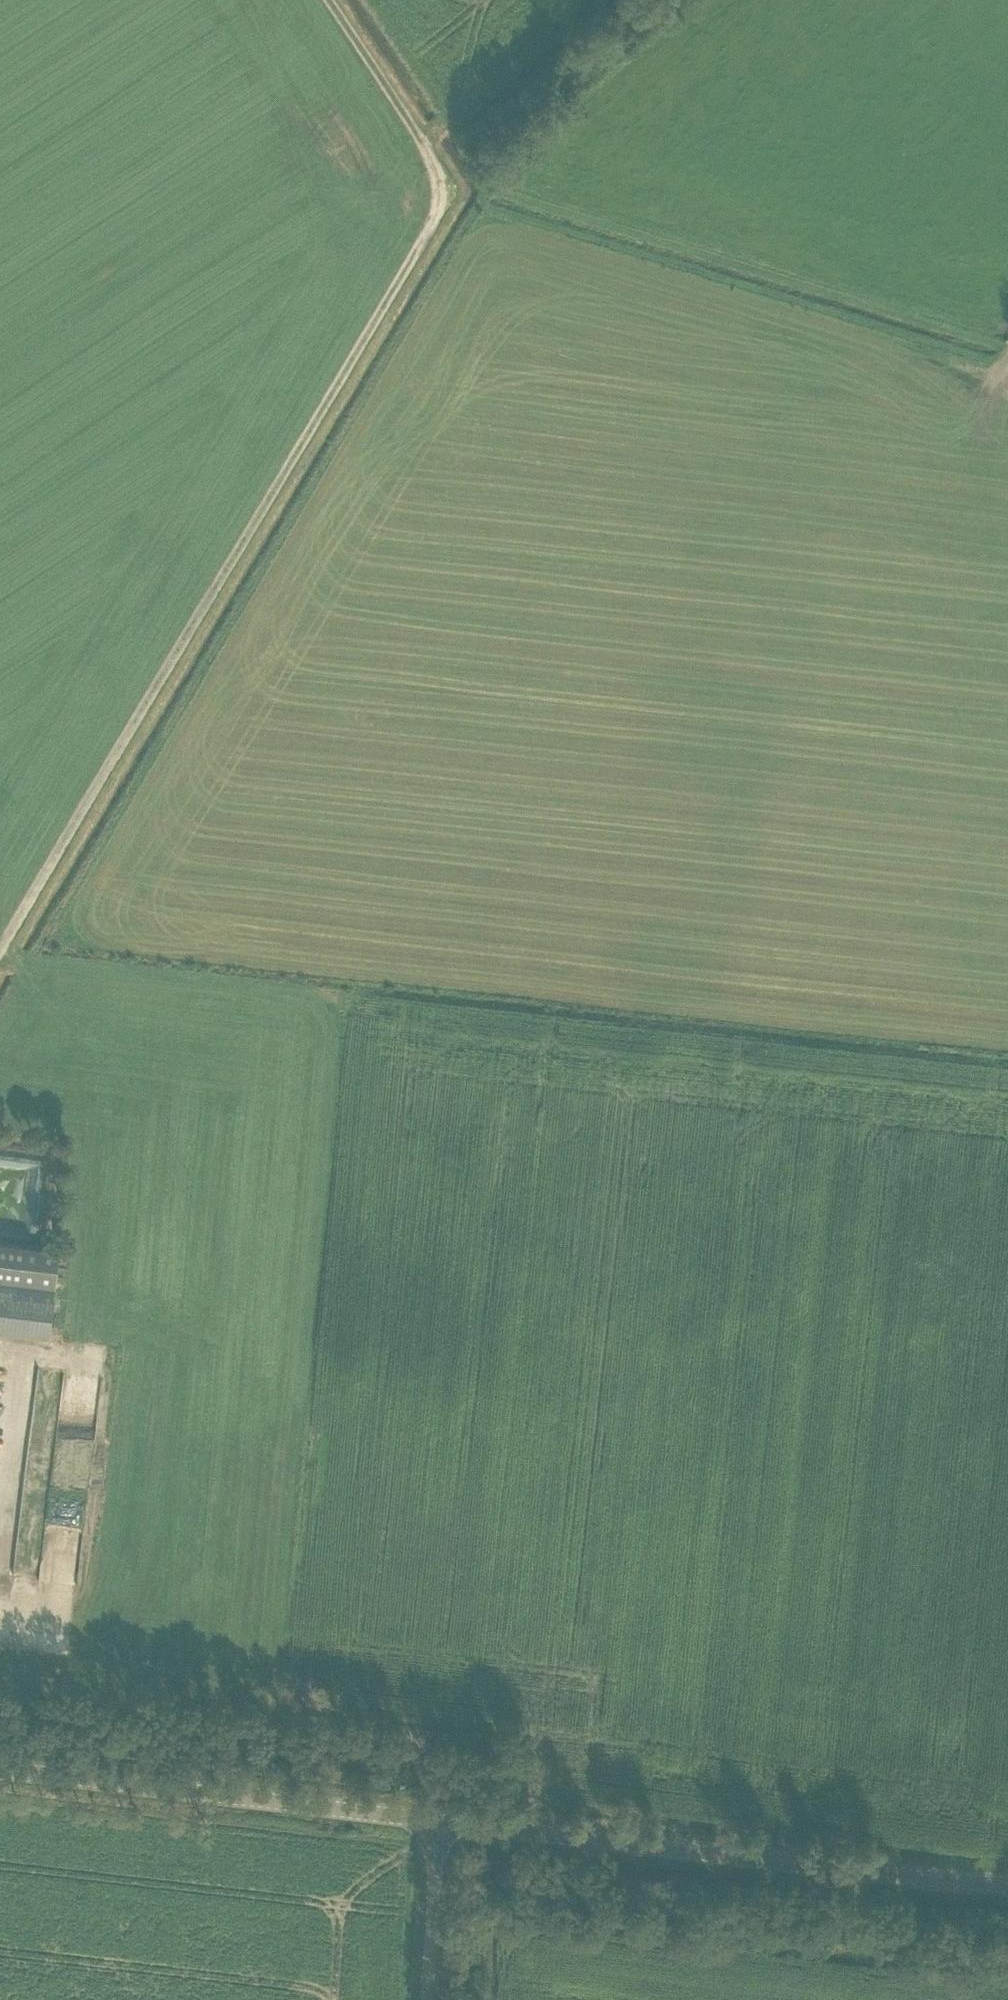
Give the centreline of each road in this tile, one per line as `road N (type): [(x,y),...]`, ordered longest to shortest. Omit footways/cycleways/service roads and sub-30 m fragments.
road 1 (tertiary): [(436,1820),(1007,1886)]
road 2 (tertiary): [(0,1769),(436,1820)]
road 3 (unclassified): [(424,1999),(436,1820)]

